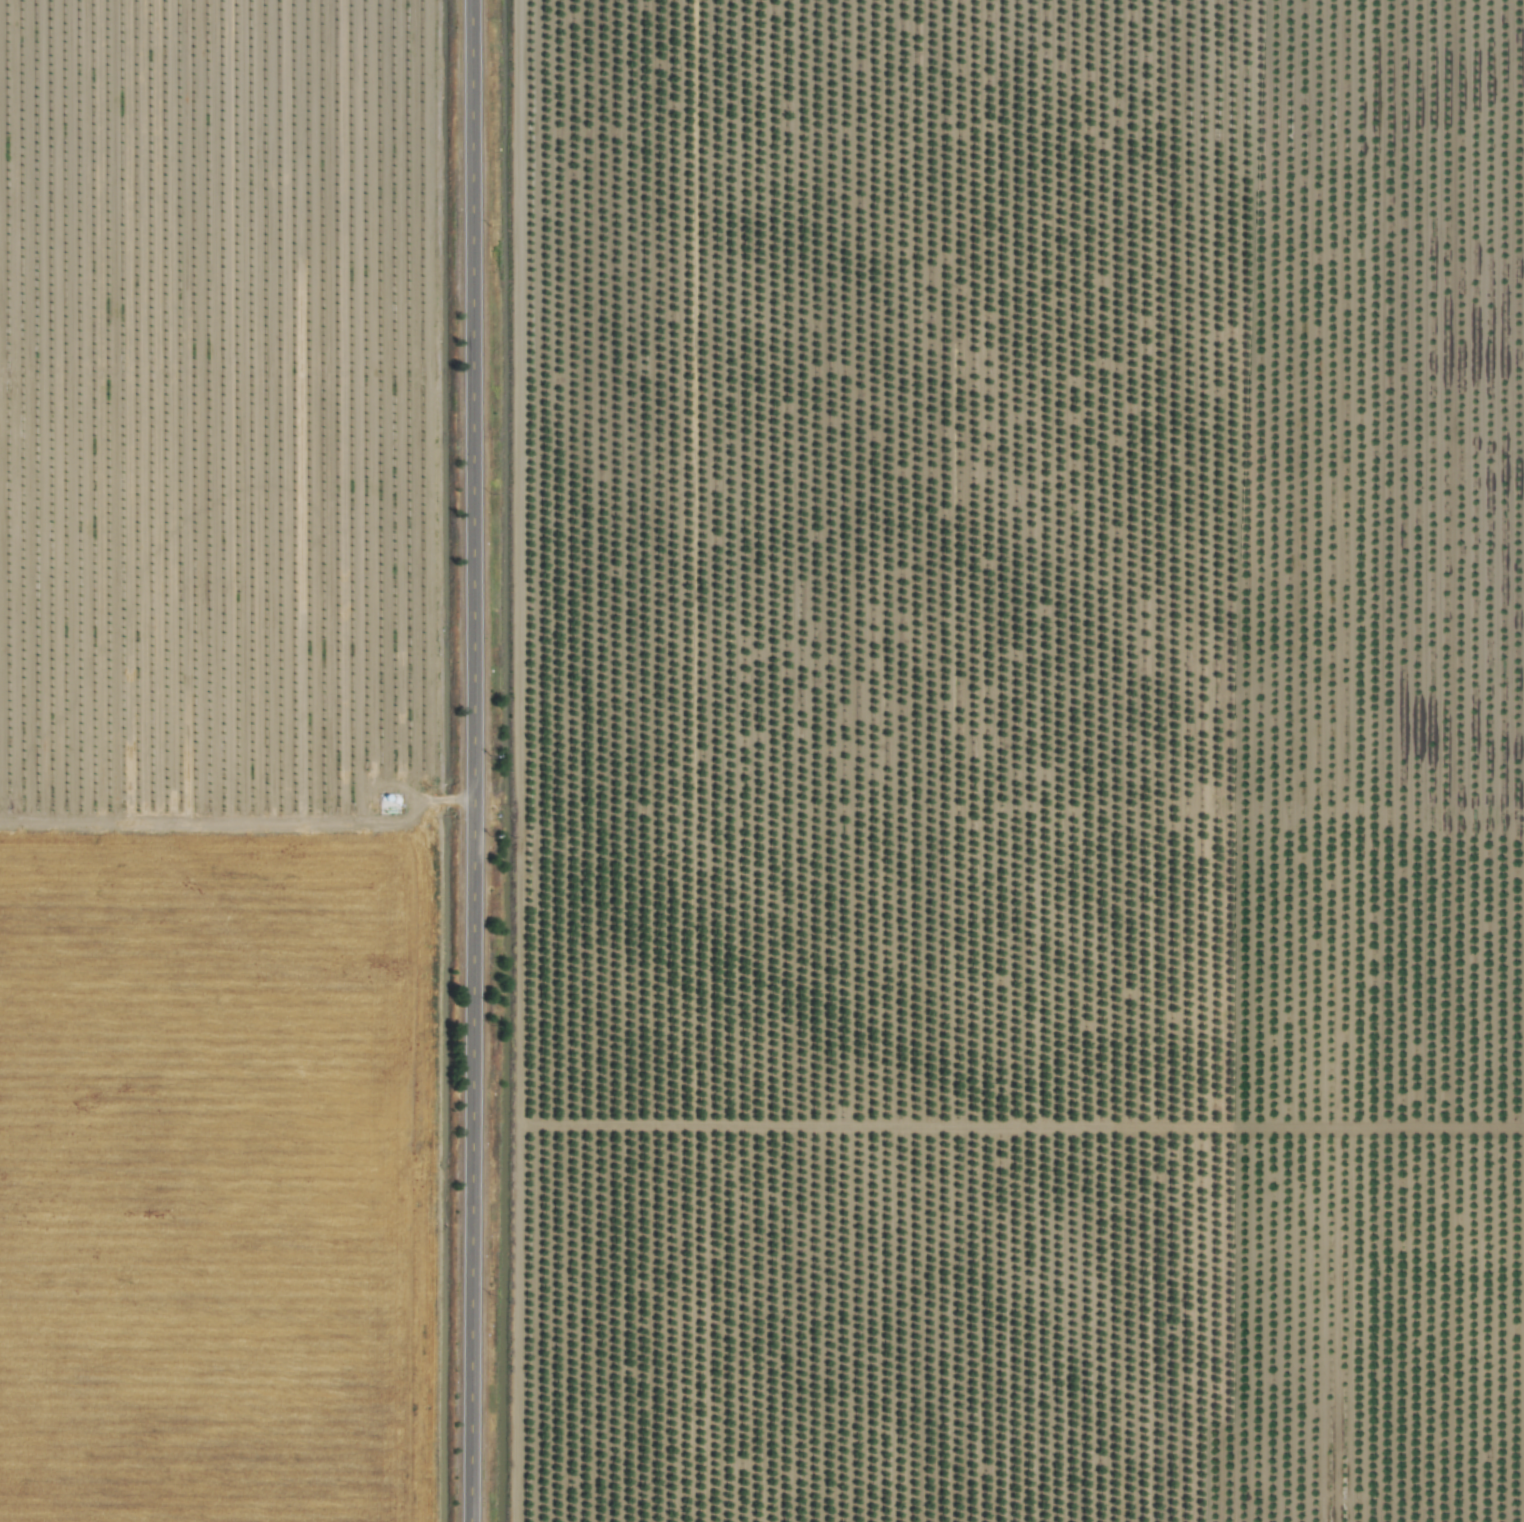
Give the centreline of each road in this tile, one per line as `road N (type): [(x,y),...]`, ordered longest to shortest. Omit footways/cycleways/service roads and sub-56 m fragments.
road 1 (tertiary): [(471,0),(473,1521)]

